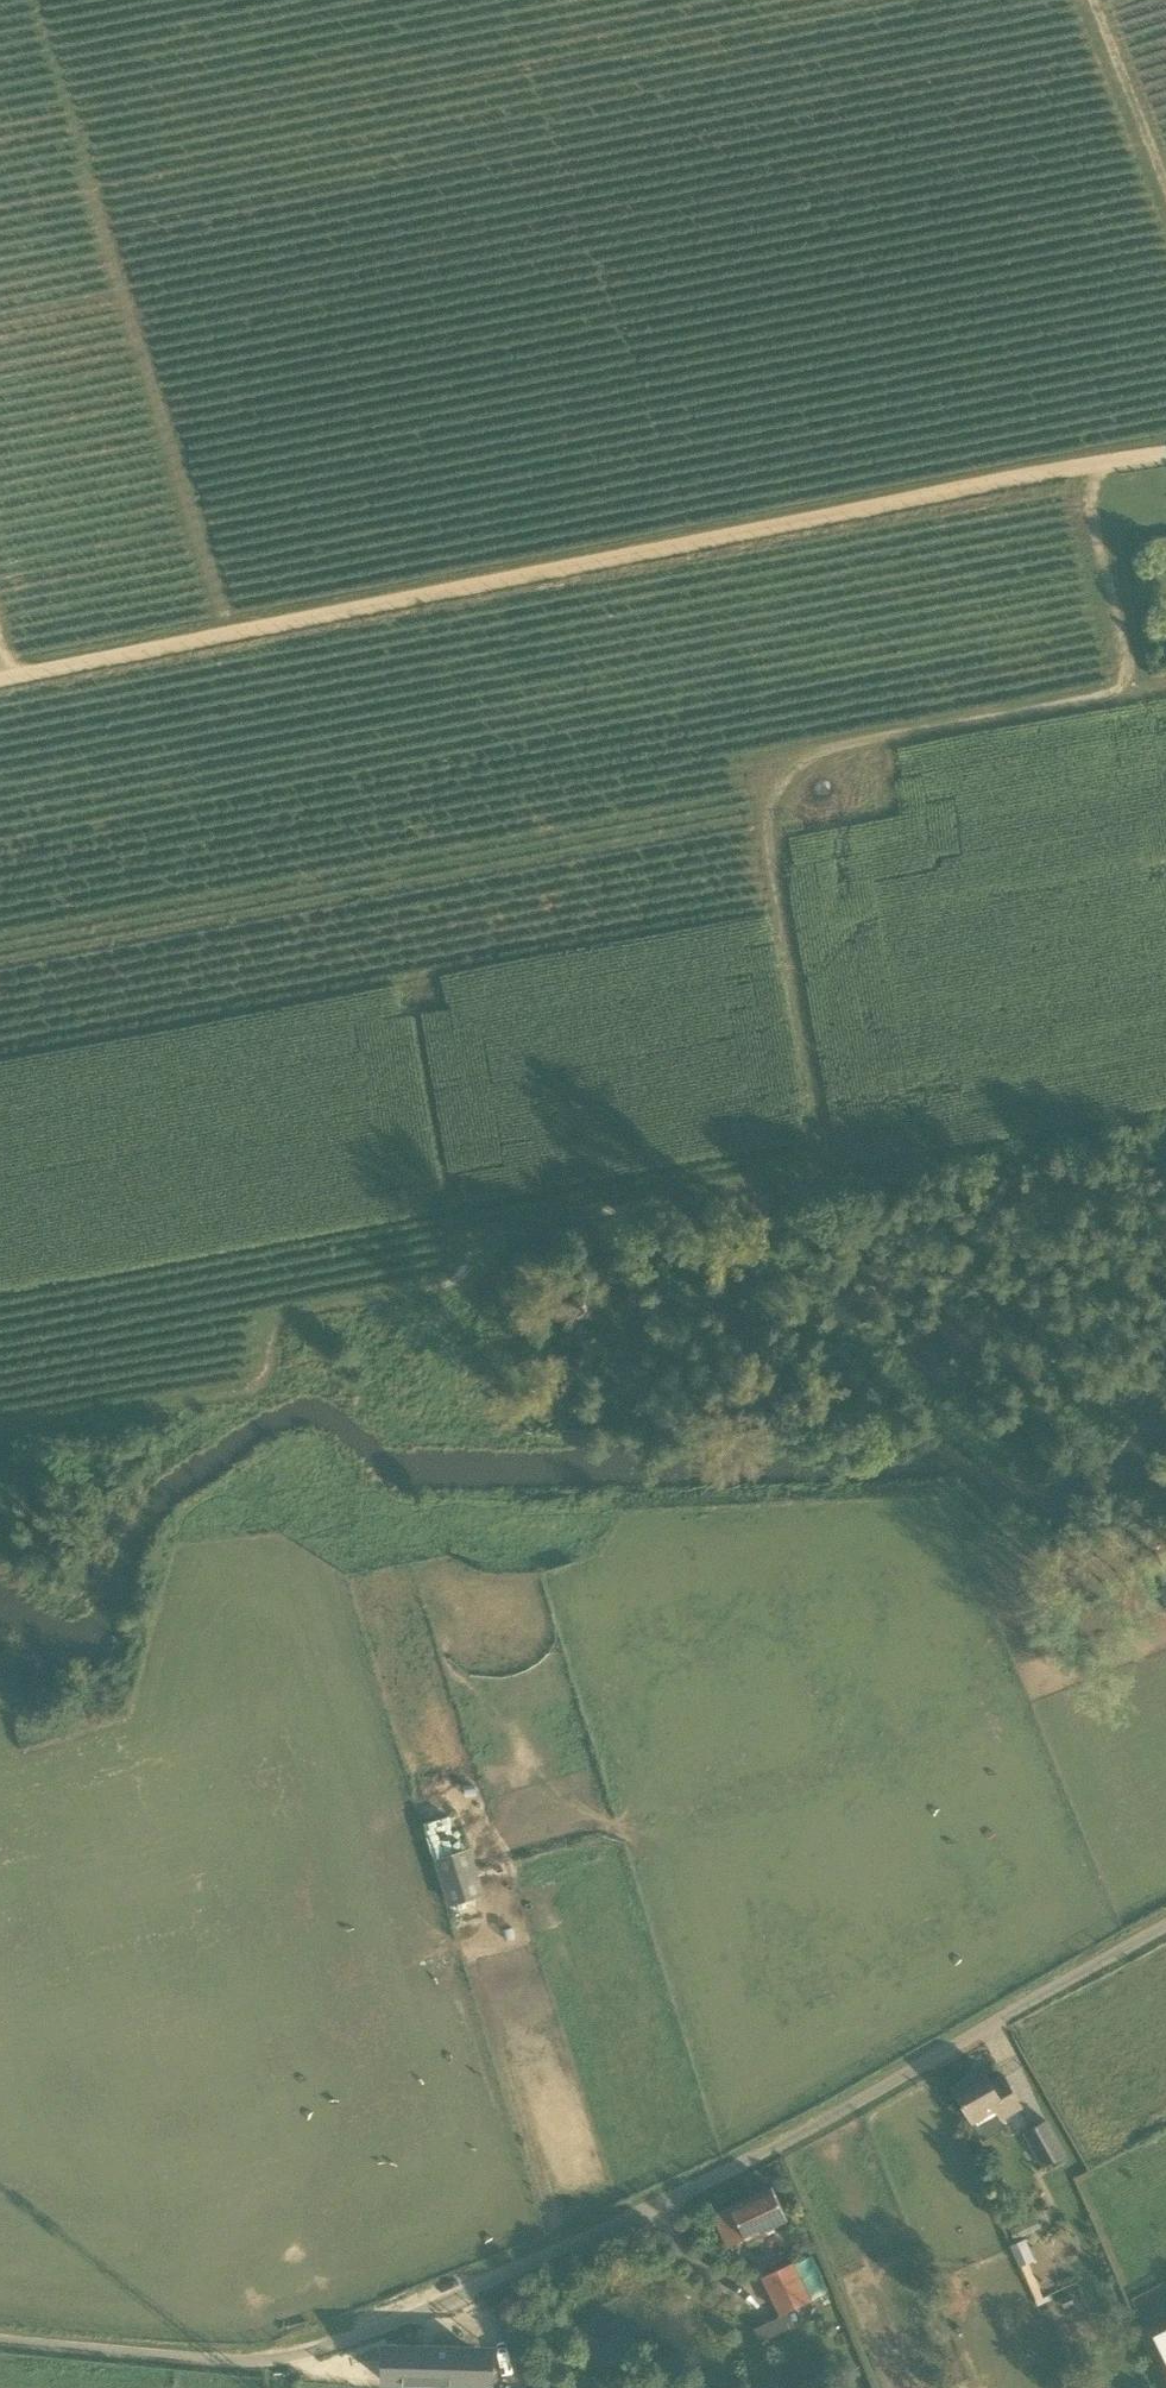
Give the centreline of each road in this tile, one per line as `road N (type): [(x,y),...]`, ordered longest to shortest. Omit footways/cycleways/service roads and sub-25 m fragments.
road 1 (track): [(0,676),(1165,457)]
road 2 (unclassified): [(334,2345),(714,2179),(1165,1926)]
road 3 (unclassified): [(334,2345),(233,2365),(0,2341)]
road 4 (track): [(1165,171),(1096,0)]

